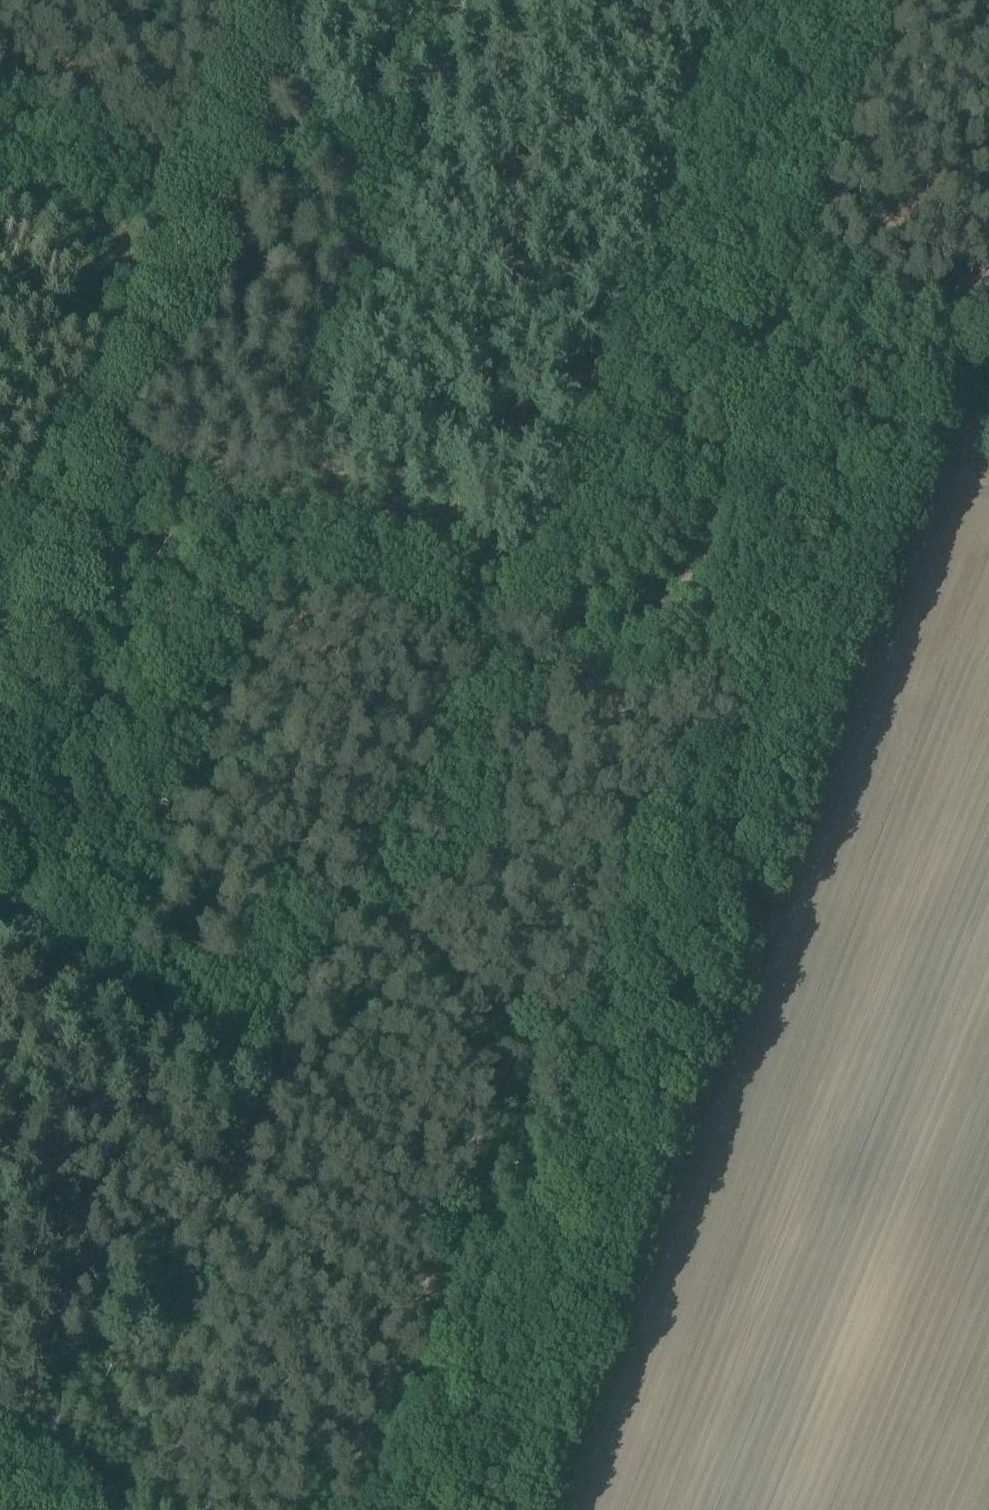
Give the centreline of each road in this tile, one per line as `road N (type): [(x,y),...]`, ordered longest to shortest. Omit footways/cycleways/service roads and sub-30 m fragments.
road 1 (track): [(324,1509),(912,0)]
road 2 (track): [(117,434),(285,0)]
road 3 (track): [(0,731),(117,434)]
road 4 (track): [(755,630),(878,663)]

